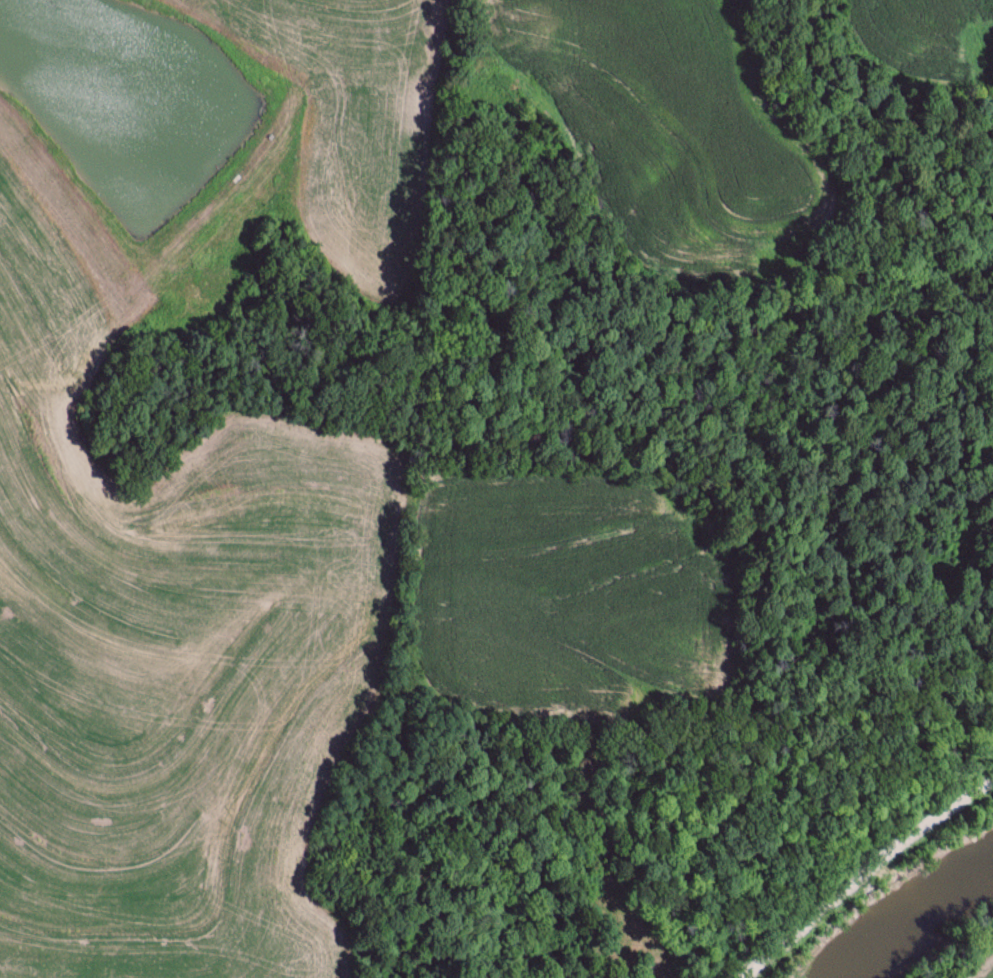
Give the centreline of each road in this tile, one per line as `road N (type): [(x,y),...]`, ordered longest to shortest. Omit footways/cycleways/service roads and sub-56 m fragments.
road 1 (residential): [(750,977),(946,808),(992,782)]

